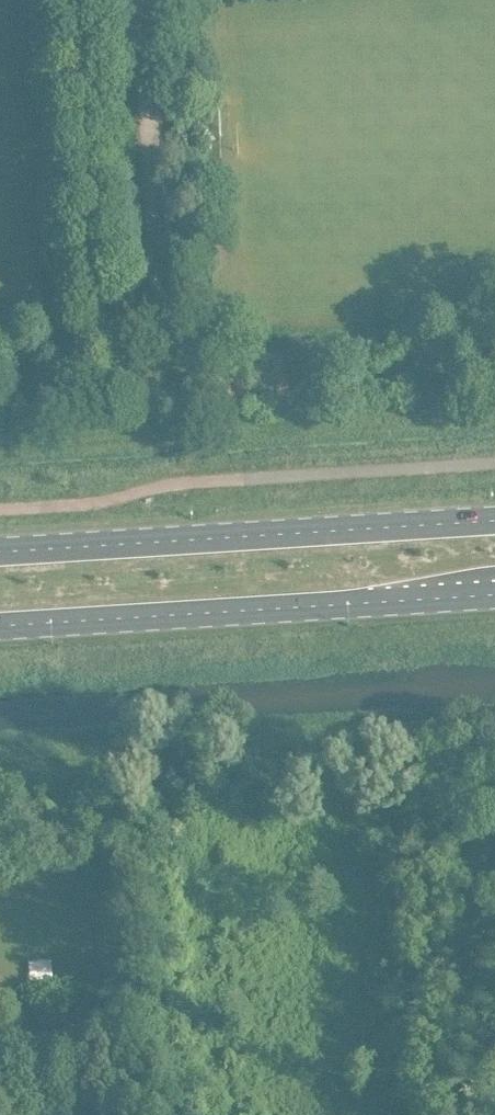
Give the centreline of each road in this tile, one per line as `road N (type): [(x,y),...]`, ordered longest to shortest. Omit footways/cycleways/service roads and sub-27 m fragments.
road 1 (secondary): [(0,621),(494,589)]
road 2 (secondary): [(494,520),(0,550)]

